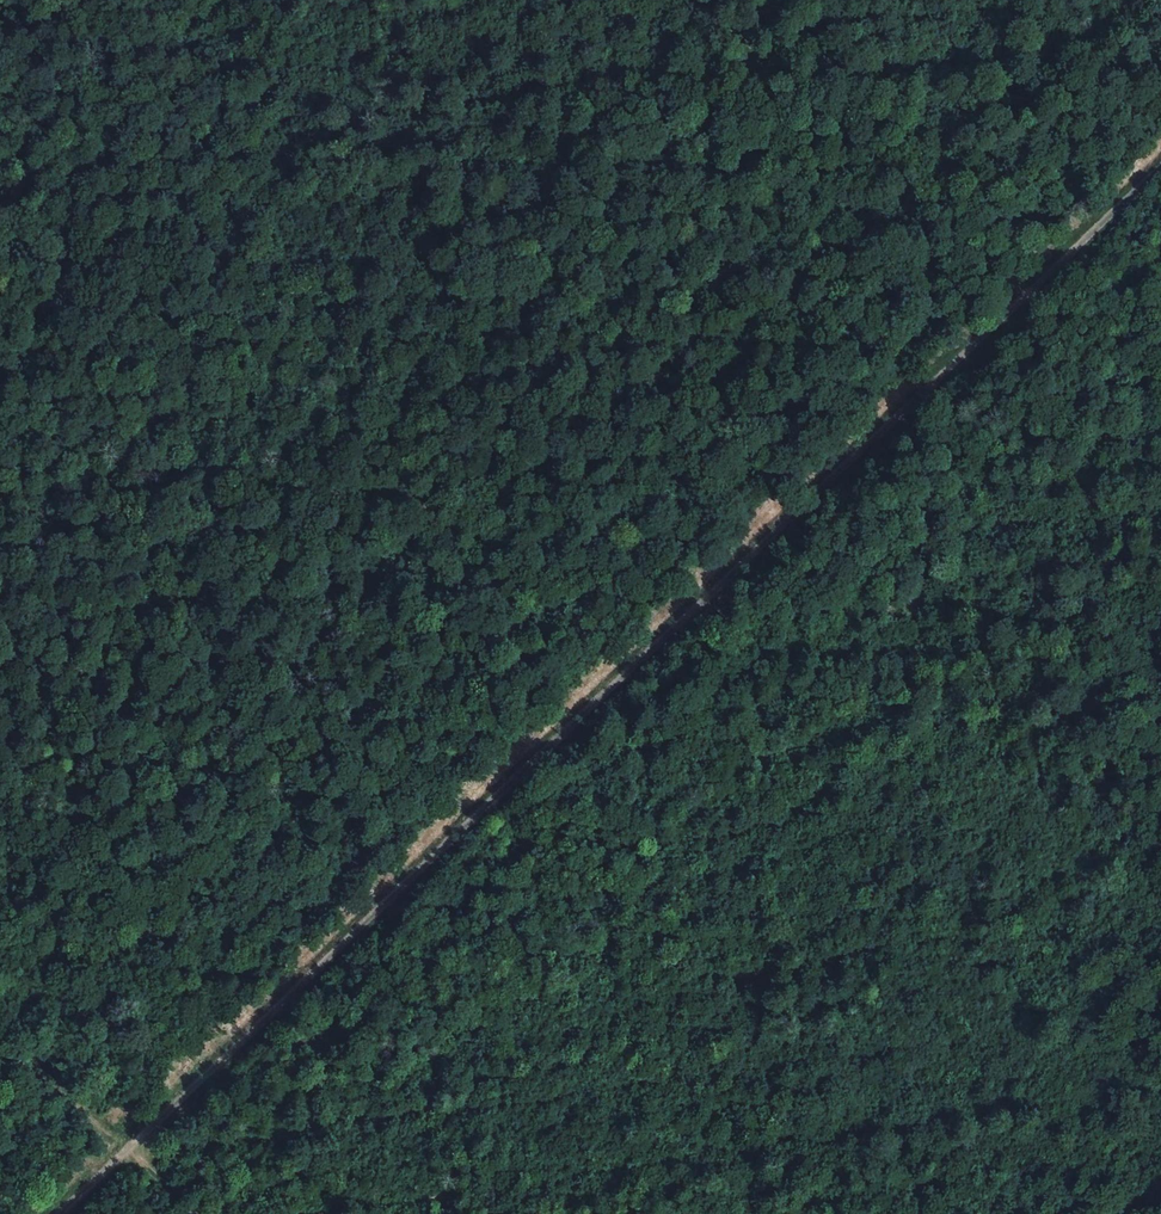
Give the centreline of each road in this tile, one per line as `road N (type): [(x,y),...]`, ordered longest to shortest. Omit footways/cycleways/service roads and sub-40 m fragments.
road 1 (track): [(130,1157),(1040,299)]
road 2 (track): [(1040,299),(1160,181)]

